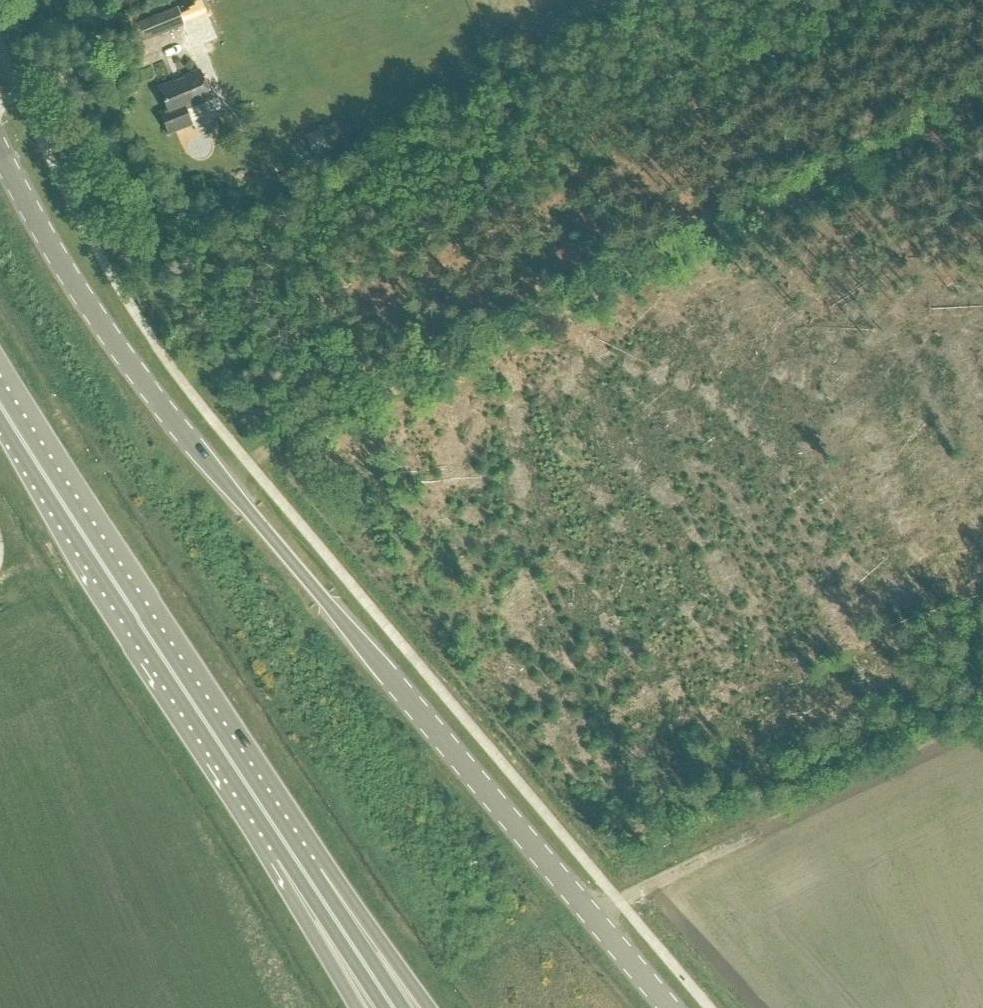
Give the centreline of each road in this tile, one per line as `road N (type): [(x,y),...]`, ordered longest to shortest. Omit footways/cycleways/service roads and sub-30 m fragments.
road 1 (tertiary): [(0,151),(98,322),(670,1007)]
road 2 (track): [(982,113),(250,465)]
road 3 (trunk): [(0,404),(300,866)]
road 4 (trunk): [(424,1007),(300,866)]
road 5 (trunk): [(300,866),(396,1007)]
road 6 (trunk): [(300,866),(363,1007)]

